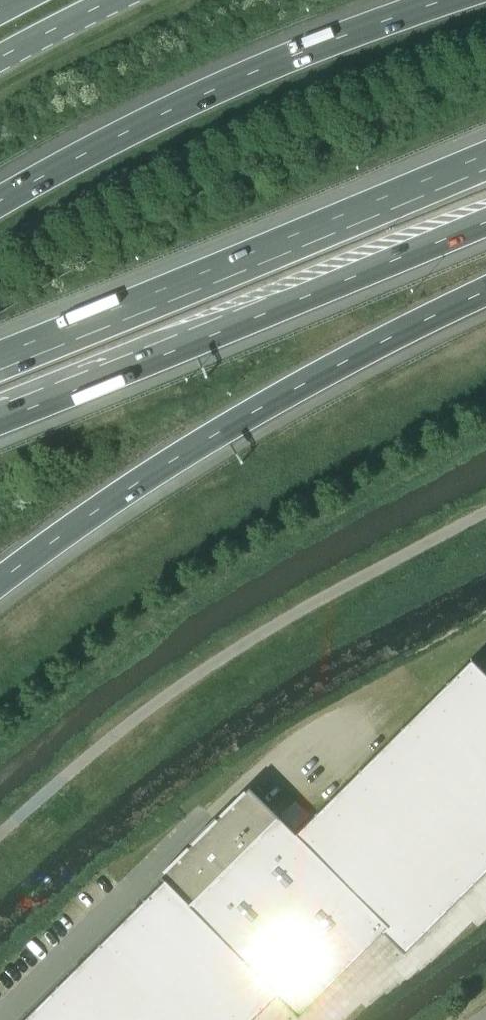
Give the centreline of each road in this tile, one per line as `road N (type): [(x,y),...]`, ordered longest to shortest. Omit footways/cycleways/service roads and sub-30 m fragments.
road 1 (motorway): [(0,580),(242,418),(485,291)]
road 2 (motorway): [(485,154),(0,355)]
road 3 (motorway): [(0,419),(485,221)]
road 4 (motorway): [(443,0),(207,92),(0,200)]
road 5 (primary): [(0,57),(111,0)]

